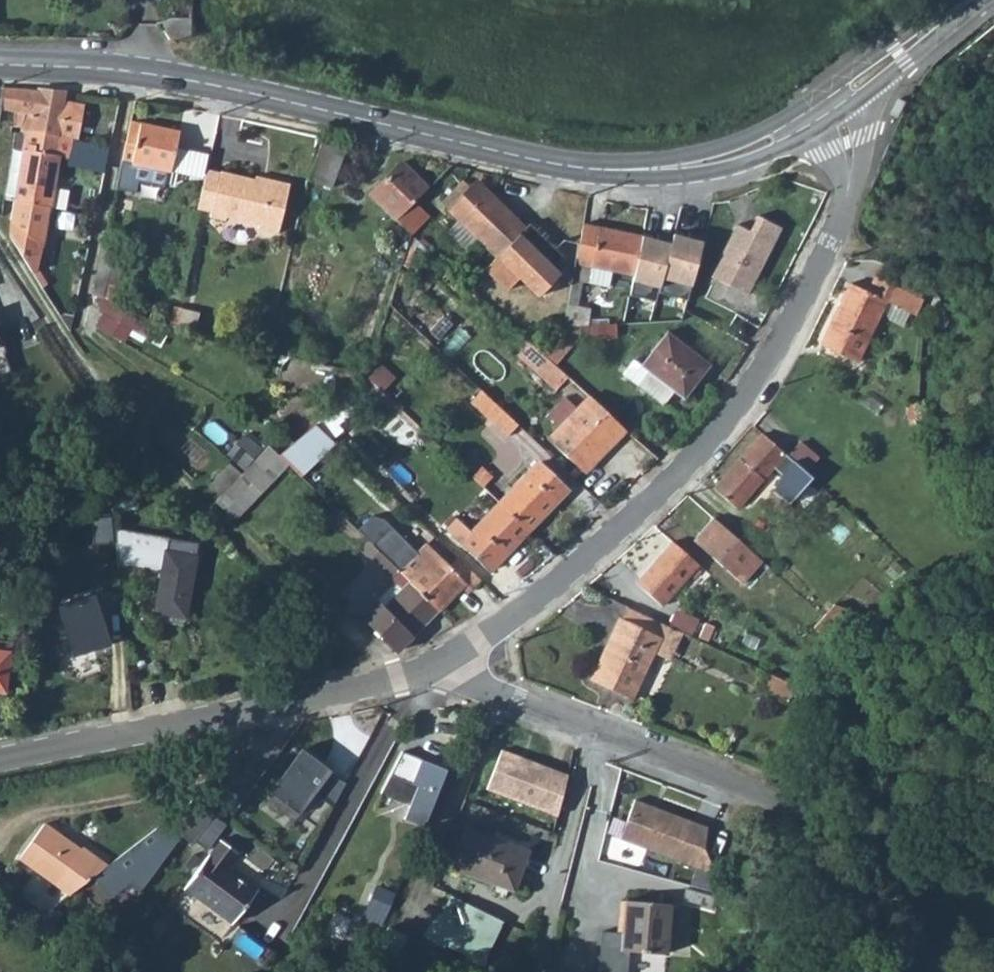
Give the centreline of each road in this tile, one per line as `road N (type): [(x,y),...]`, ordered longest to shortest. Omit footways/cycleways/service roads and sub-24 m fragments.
road 1 (secondary): [(834,101),(741,157),(644,172),(555,162),(145,72),(0,66)]
road 2 (residential): [(834,101),(847,166),(837,232),(776,343),(706,443),(581,568),(452,660)]
road 3 (residential): [(452,660),(402,678),(0,761)]
road 4 (unclassified): [(594,730),(851,829),(993,900)]
road 5 (secondary): [(971,0),(834,101)]
road 6 (unclassified): [(452,660),(507,698),(594,730)]
road 7 (unclassified): [(553,871),(594,730)]

